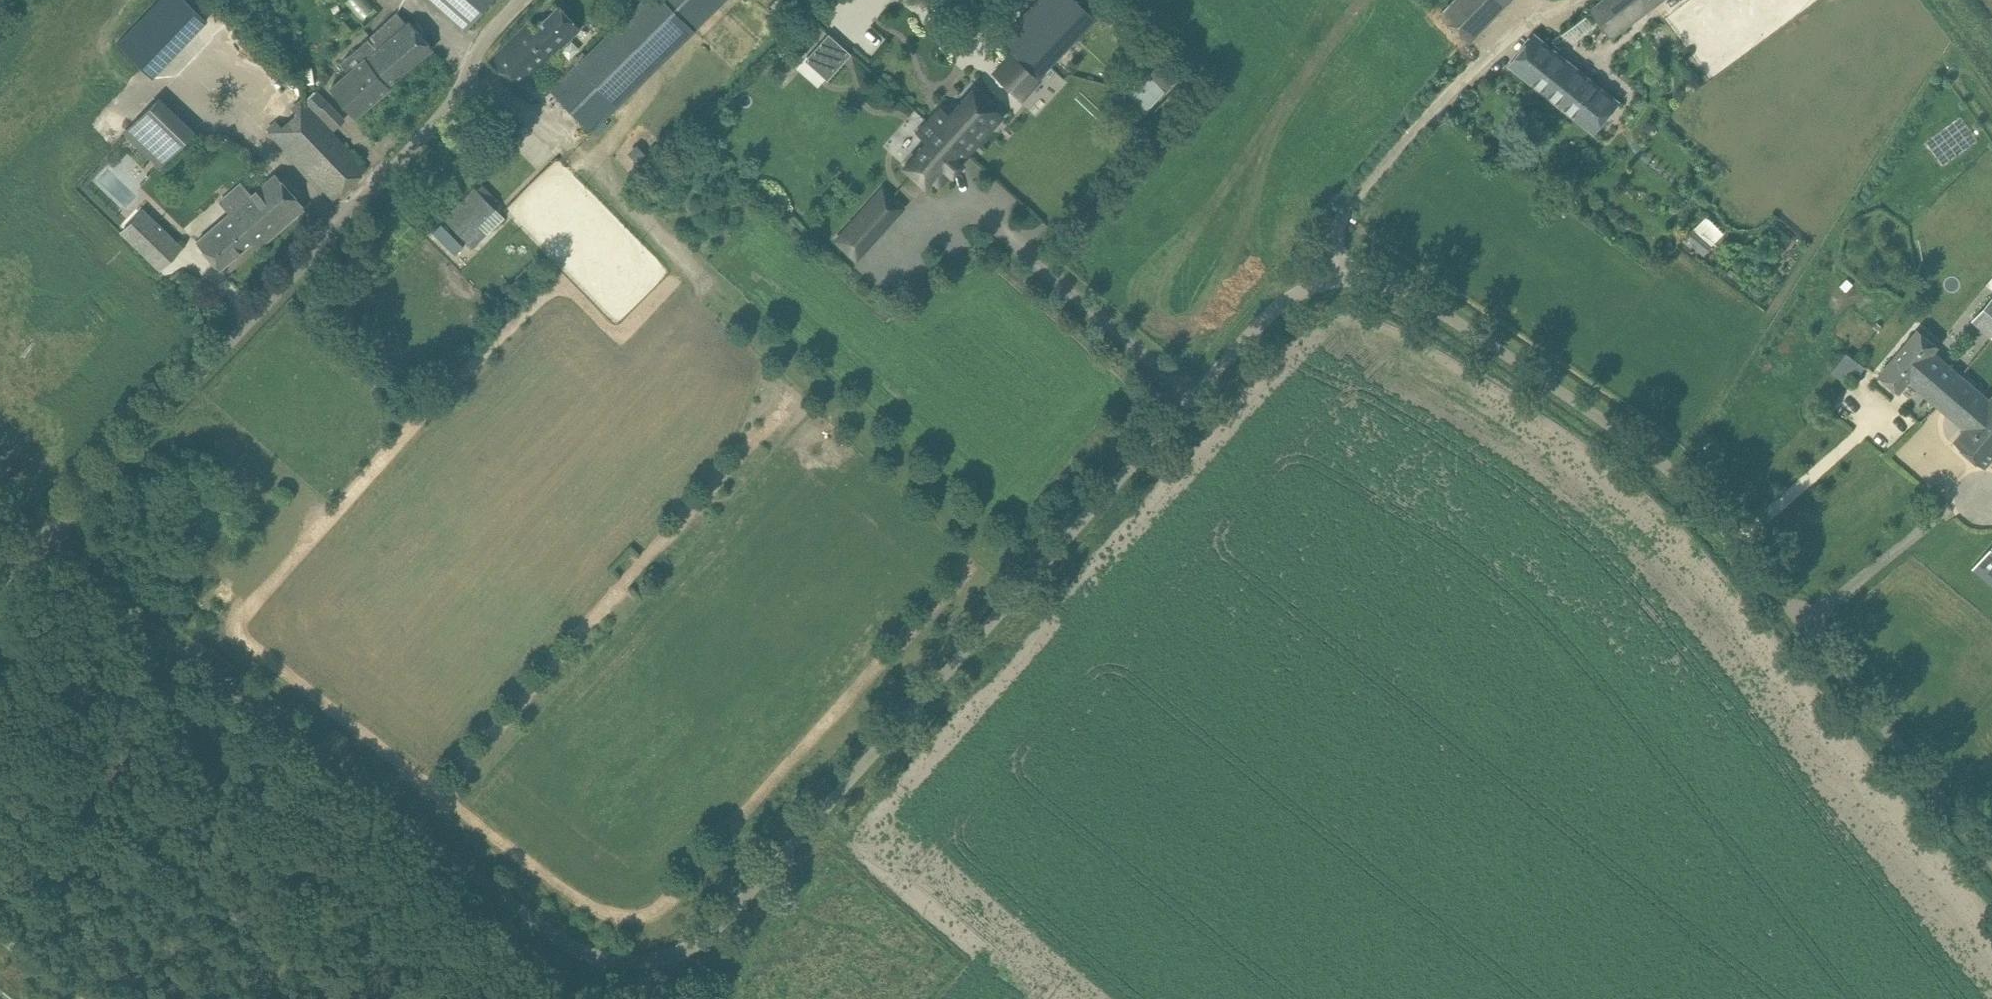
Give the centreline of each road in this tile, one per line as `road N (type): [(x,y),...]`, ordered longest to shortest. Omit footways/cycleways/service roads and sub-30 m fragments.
road 1 (unclassified): [(1991,860),(1680,473),(1413,294),(1340,275),(1291,296),(1158,431),(729,918),(696,945),(655,956),(613,962),(559,939),(40,532)]
road 2 (unclassified): [(40,532),(446,114),(481,43),(525,0)]

